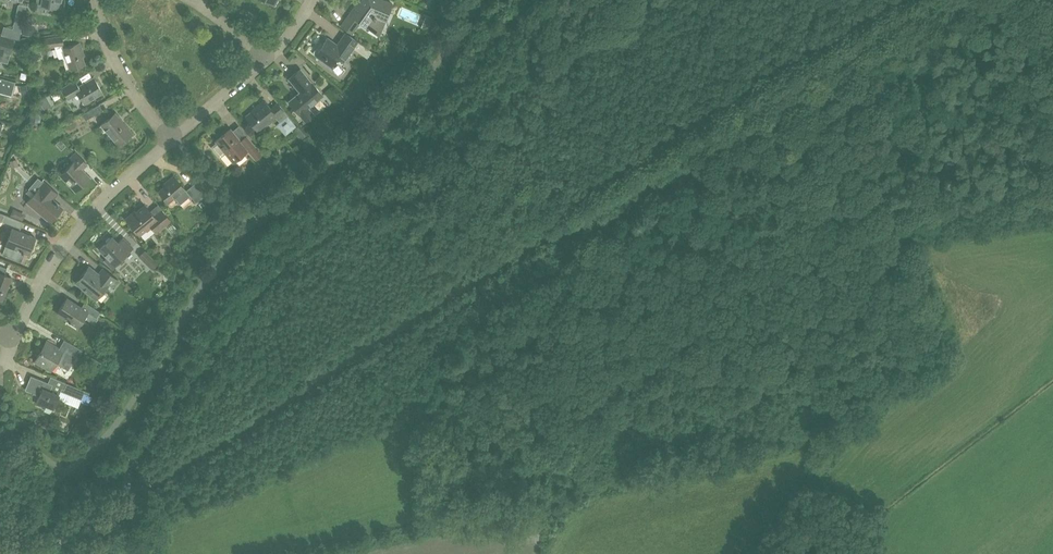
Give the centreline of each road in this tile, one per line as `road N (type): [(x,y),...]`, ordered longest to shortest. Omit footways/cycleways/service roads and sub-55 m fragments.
road 1 (residential): [(14,340),(80,233),(170,145)]
road 2 (residential): [(170,145),(114,66),(92,0)]
road 3 (residential): [(170,145),(266,61)]

